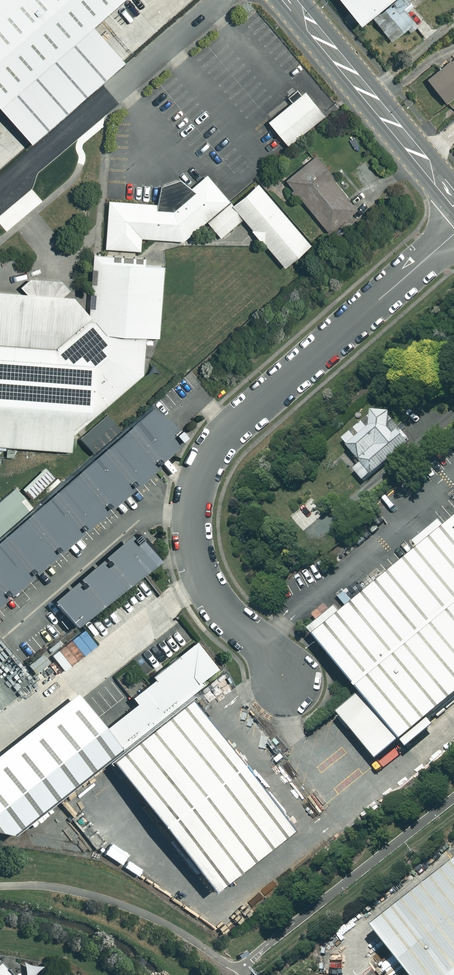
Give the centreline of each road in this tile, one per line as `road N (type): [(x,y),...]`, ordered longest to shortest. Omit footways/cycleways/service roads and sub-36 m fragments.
road 1 (unclassified): [(291,685),(201,572),(192,504),(199,472),(216,443),(453,235)]
road 2 (tertiary): [(453,201),(290,0)]

